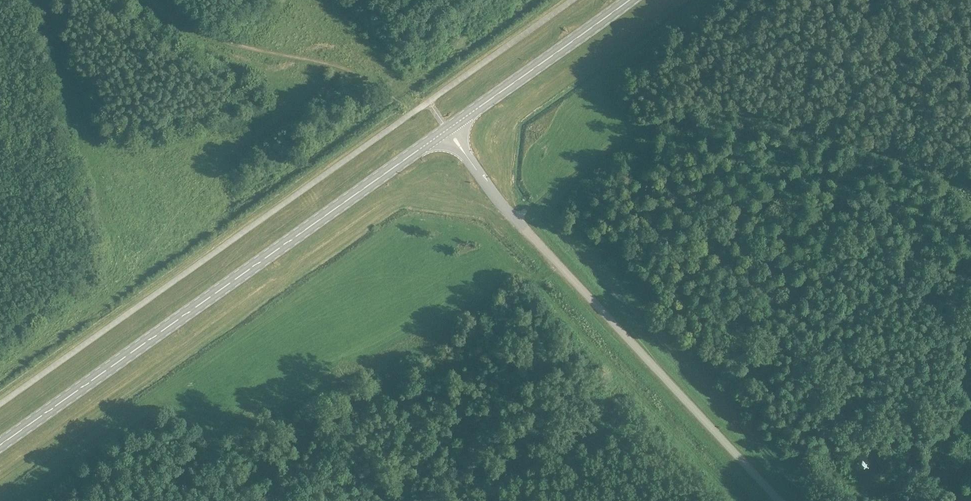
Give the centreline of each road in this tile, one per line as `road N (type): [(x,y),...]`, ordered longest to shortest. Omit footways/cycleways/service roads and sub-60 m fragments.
road 1 (secondary): [(0,445),(448,129)]
road 2 (unclassified): [(777,500),(495,199),(448,129)]
road 3 (secondary): [(448,129),(630,0)]

